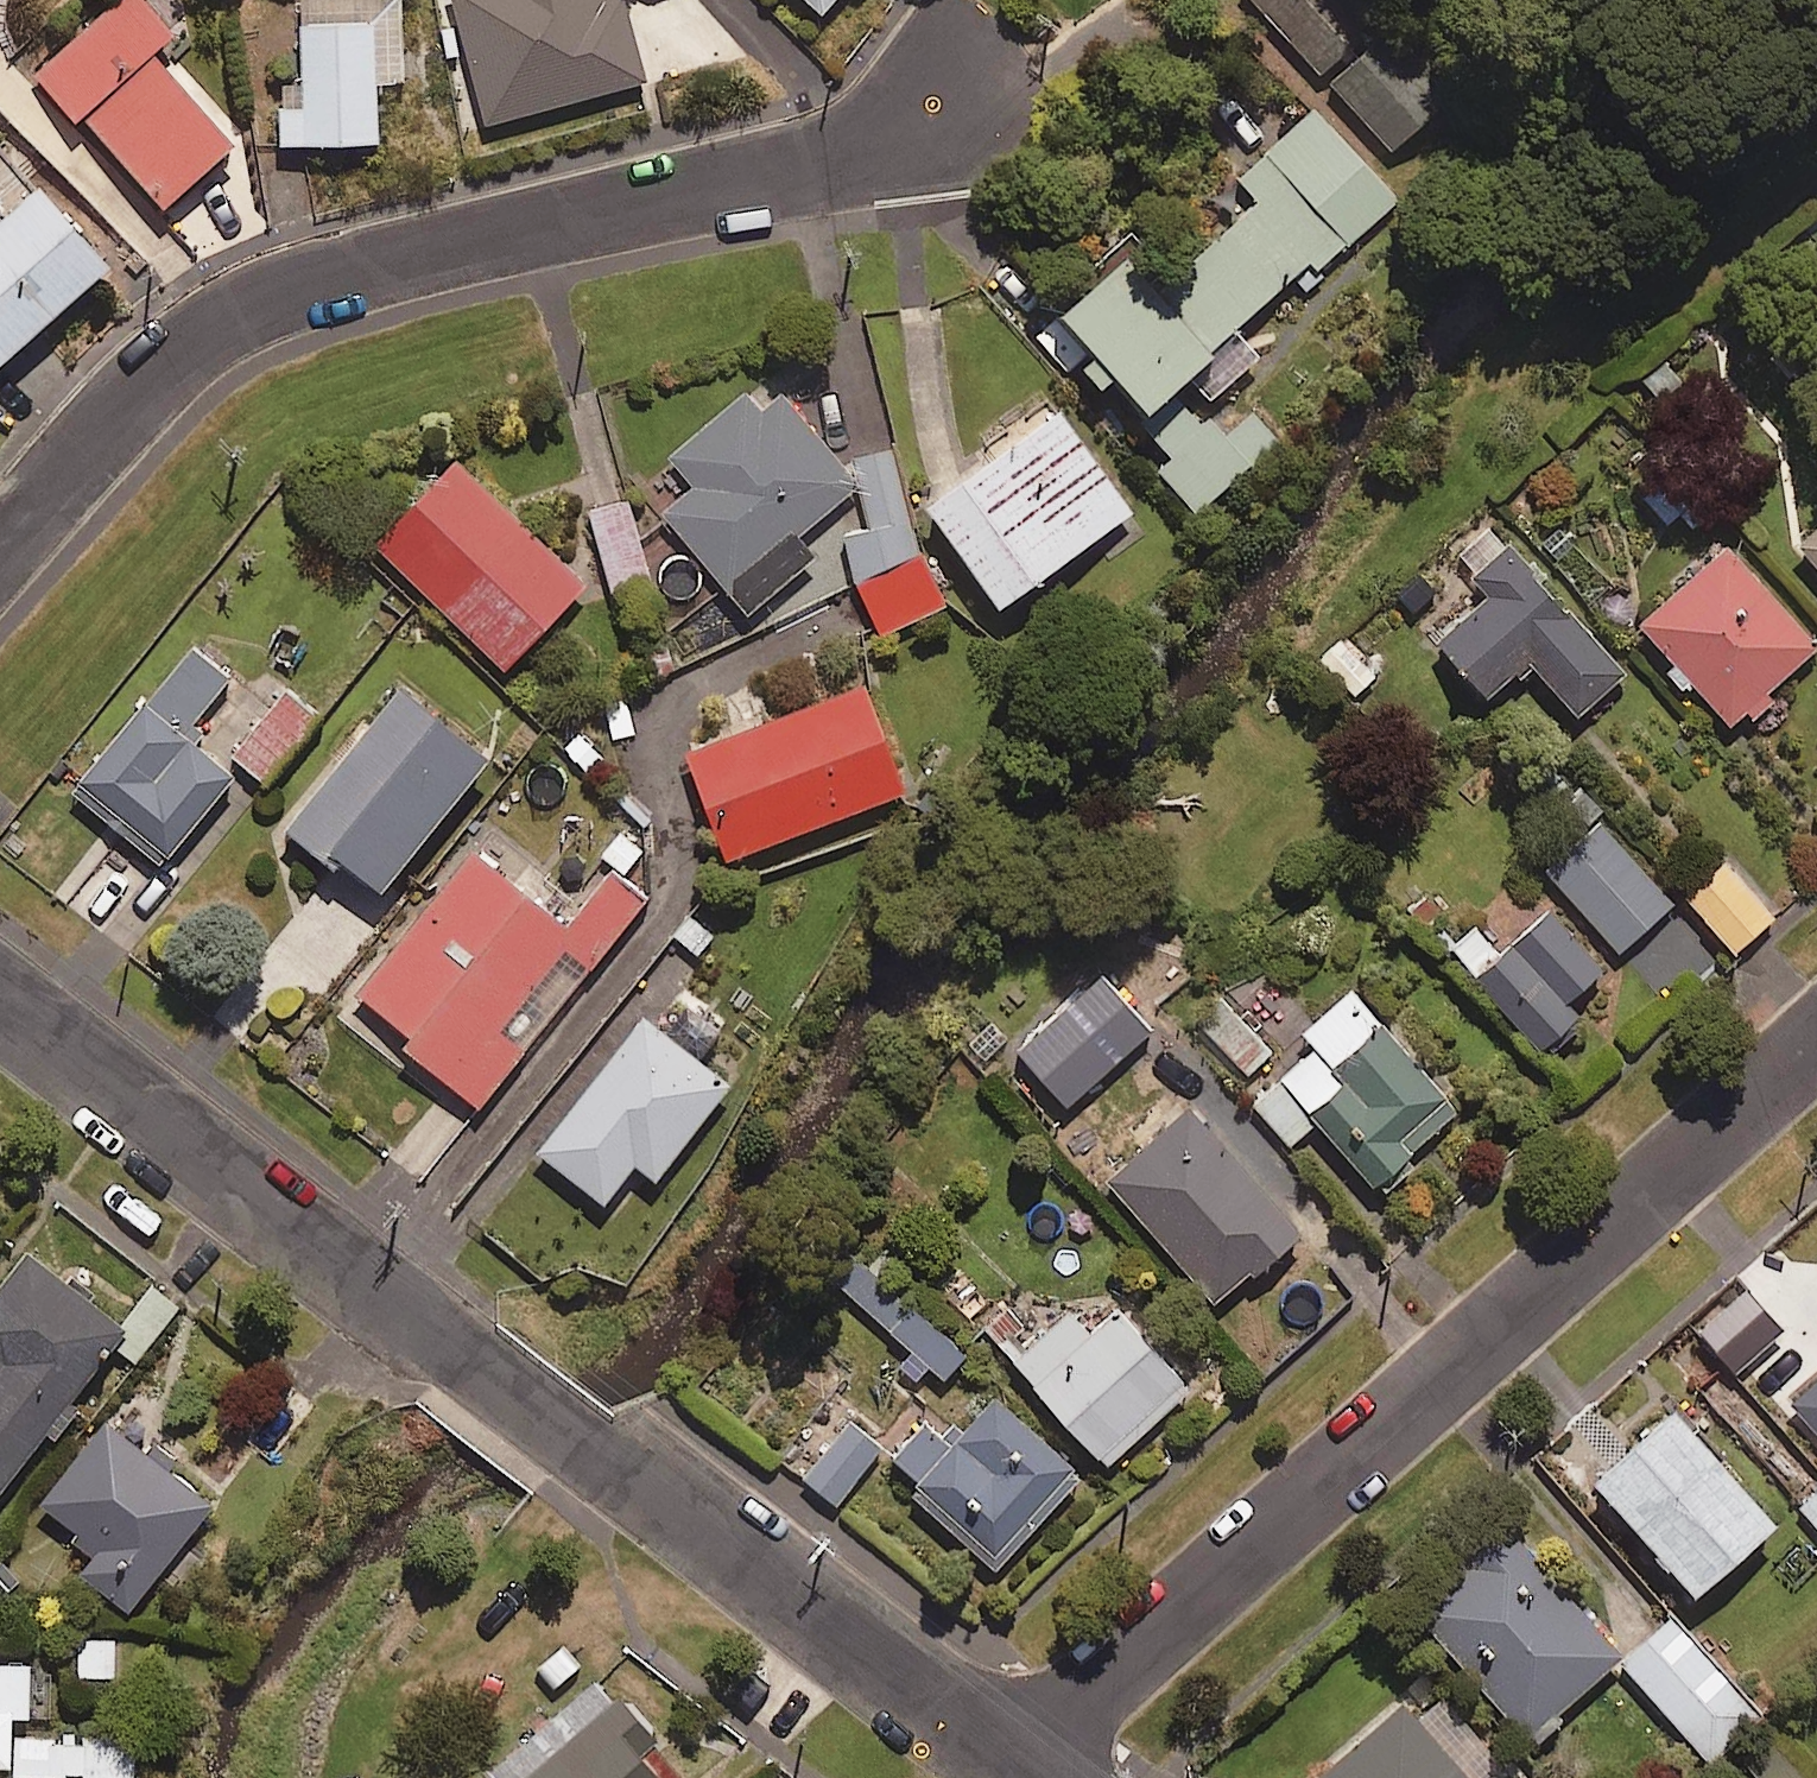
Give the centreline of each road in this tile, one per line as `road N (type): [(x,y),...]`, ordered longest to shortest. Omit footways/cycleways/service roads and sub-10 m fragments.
road 1 (residential): [(0,1008),(1012,1767)]
road 2 (residential): [(0,556),(128,404),(181,355),(262,304),(382,262),(838,152),(893,123),(1000,24)]
road 3 (residential): [(1012,1767),(1816,1045)]

